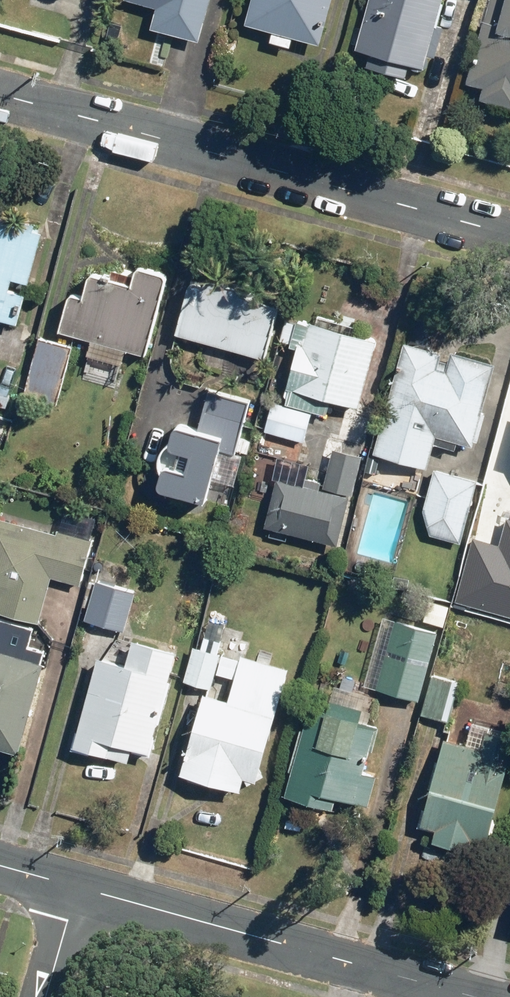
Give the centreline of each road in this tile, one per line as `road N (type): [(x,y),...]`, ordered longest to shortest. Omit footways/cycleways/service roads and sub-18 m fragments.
road 1 (residential): [(509,234),(0,95)]
road 2 (residential): [(77,887),(473,996)]

